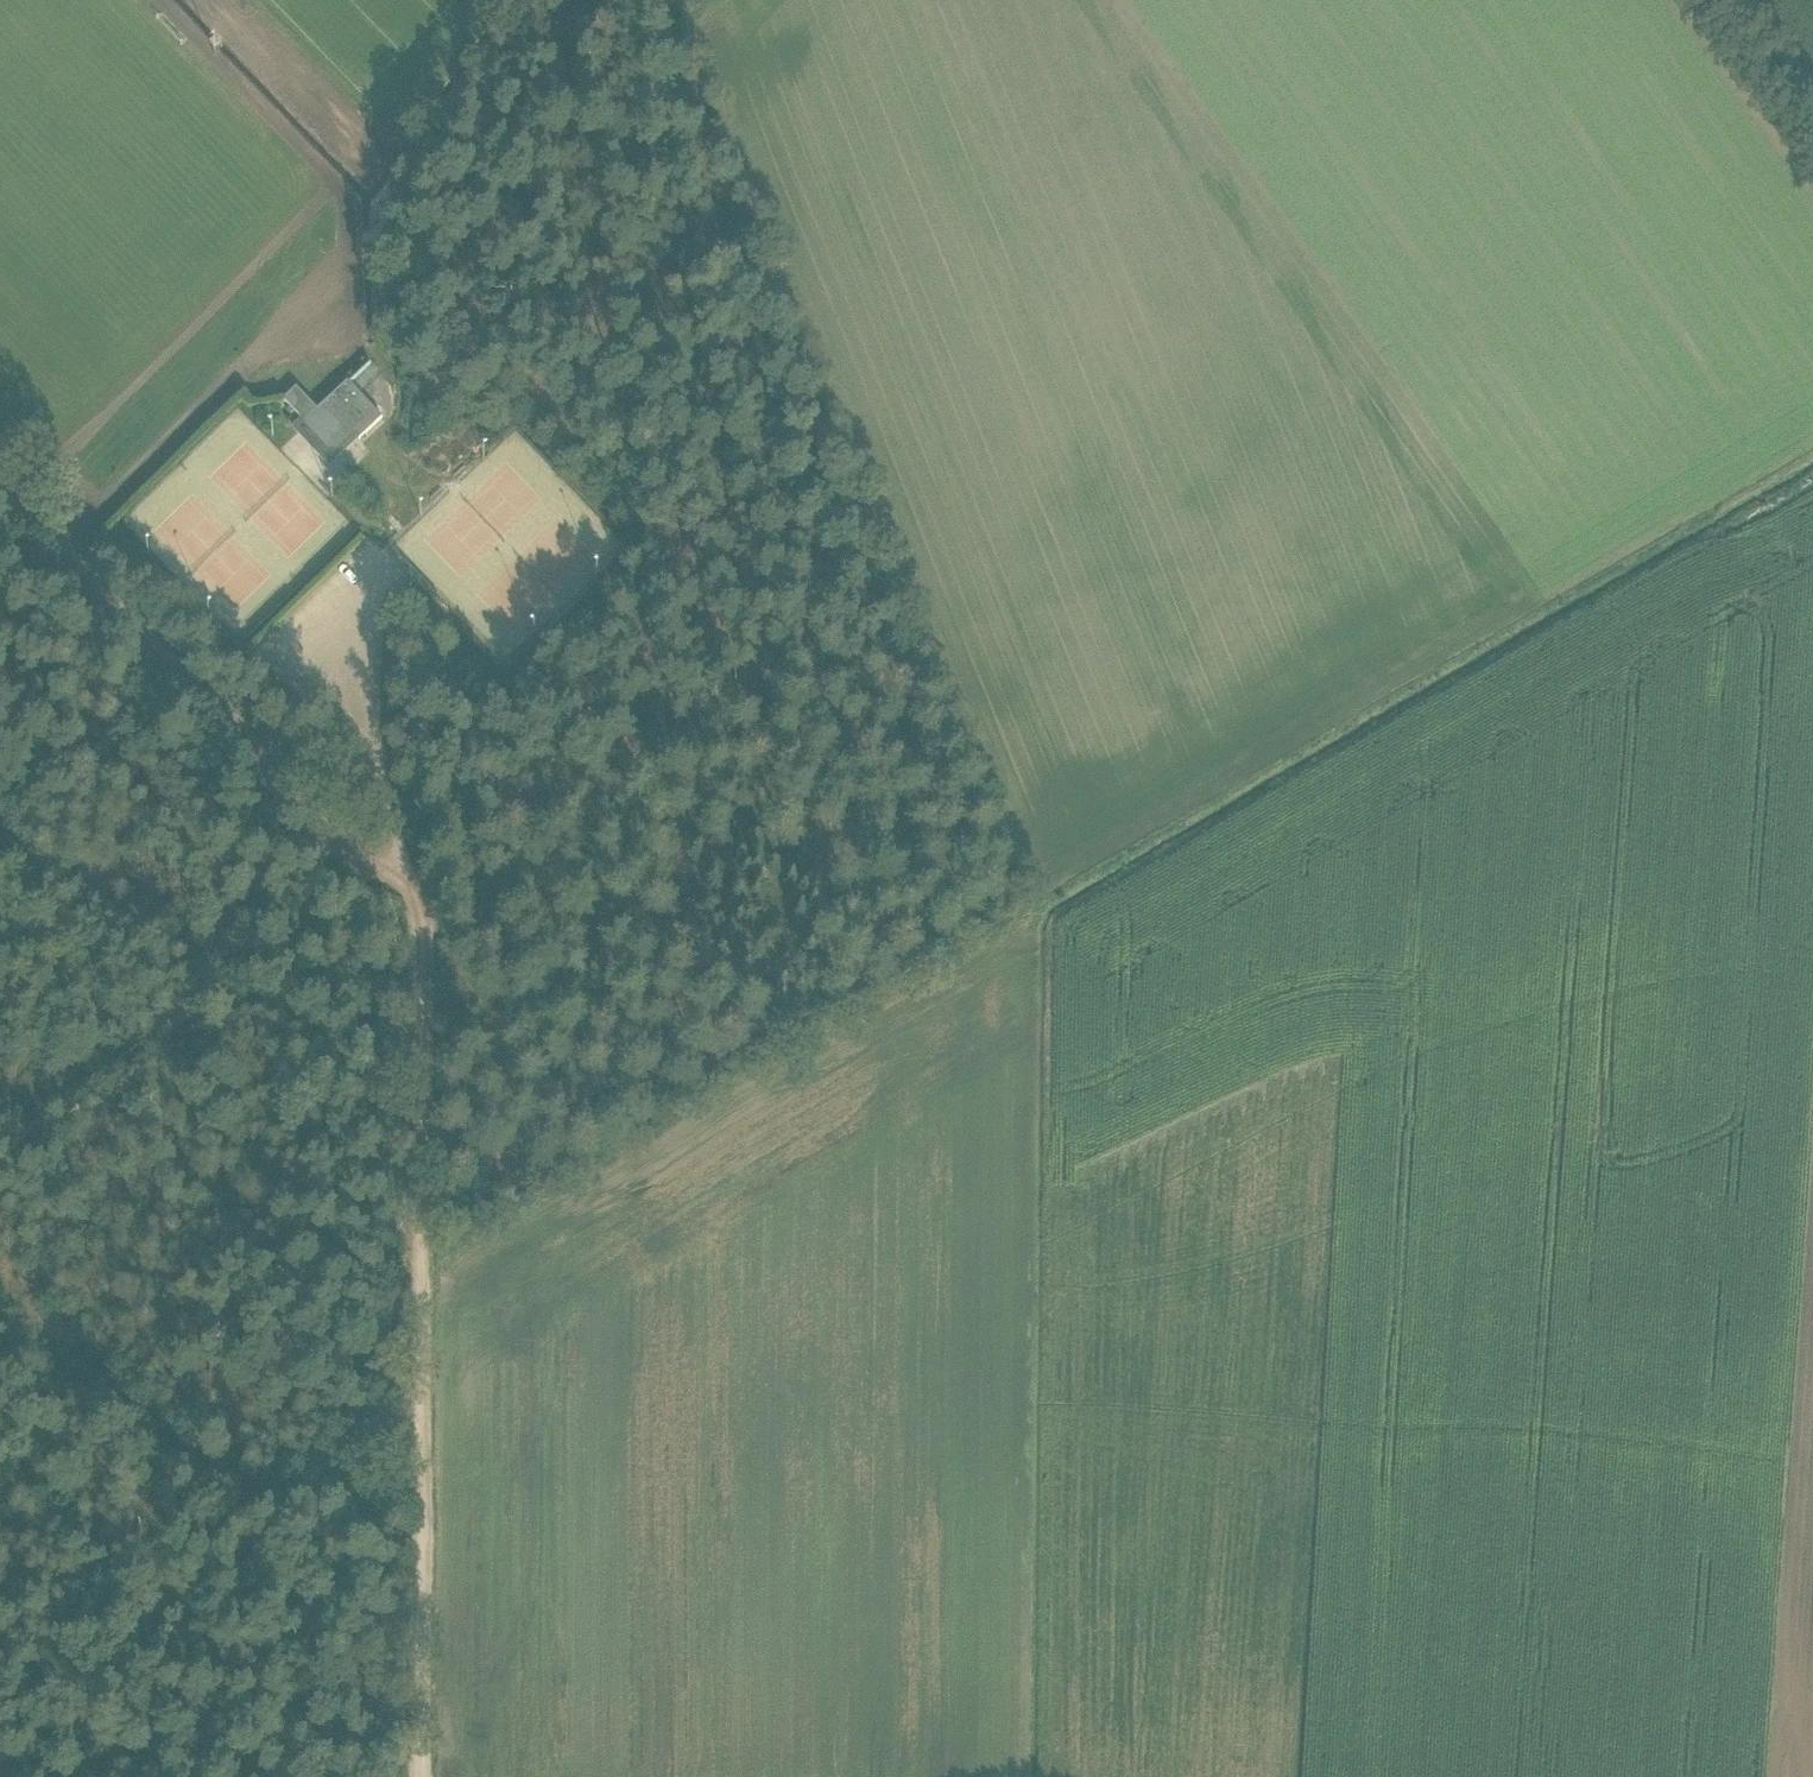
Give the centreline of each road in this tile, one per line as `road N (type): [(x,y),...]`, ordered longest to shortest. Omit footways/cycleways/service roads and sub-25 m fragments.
road 1 (track): [(414,869),(415,1776)]
road 2 (track): [(0,455),(414,869)]
road 3 (track): [(394,849),(0,1198)]

